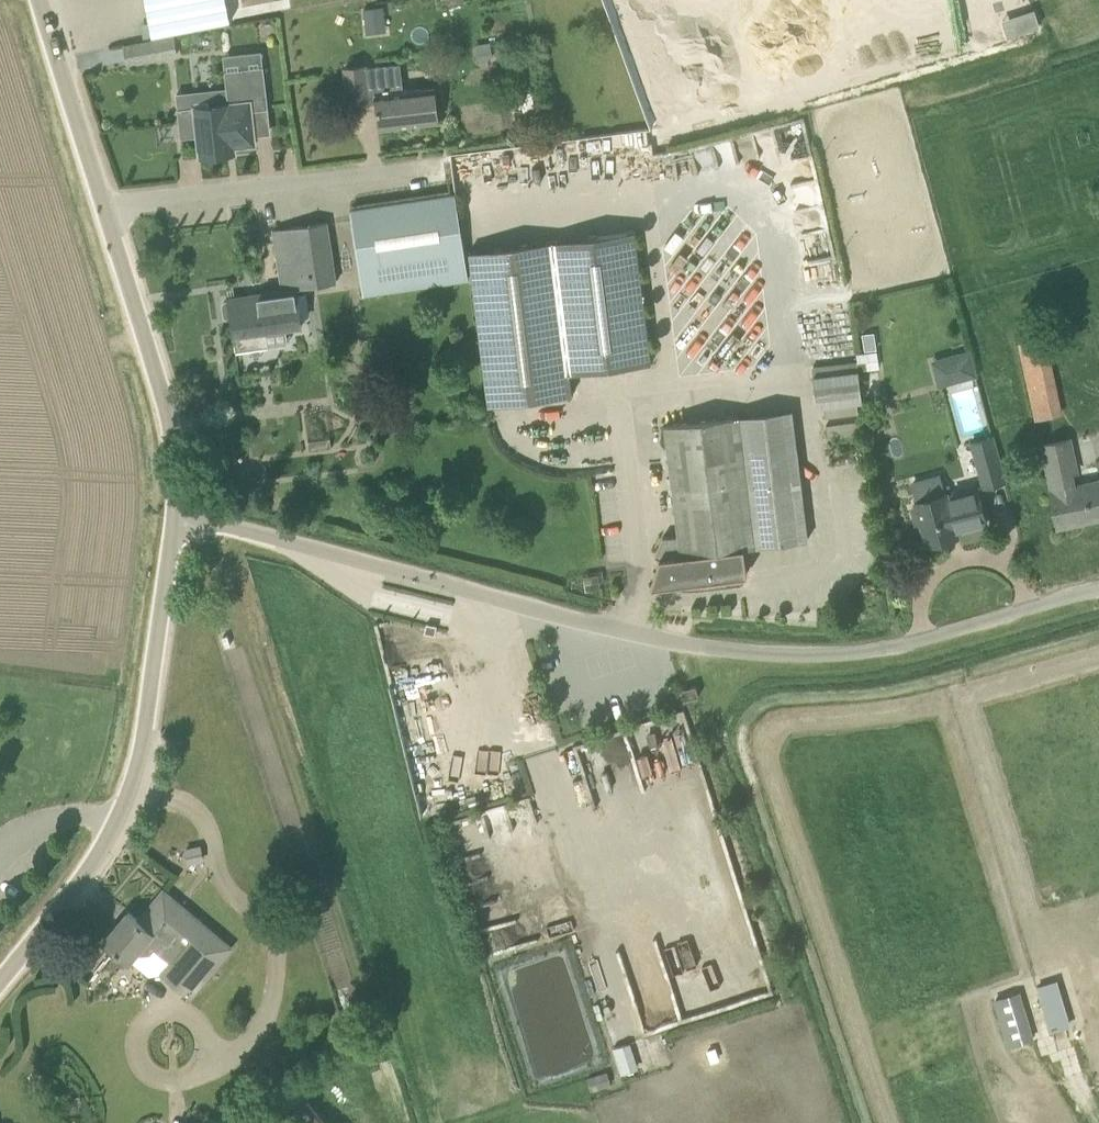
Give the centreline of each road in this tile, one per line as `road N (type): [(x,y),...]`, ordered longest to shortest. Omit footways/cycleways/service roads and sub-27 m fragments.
road 1 (unclassified): [(1098,589),(899,643),(792,653),(631,637),(181,515)]
road 2 (unclassified): [(181,515),(176,412),(67,87),(47,0)]
road 3 (unclassified): [(0,984),(89,865),(142,771),(181,515)]

